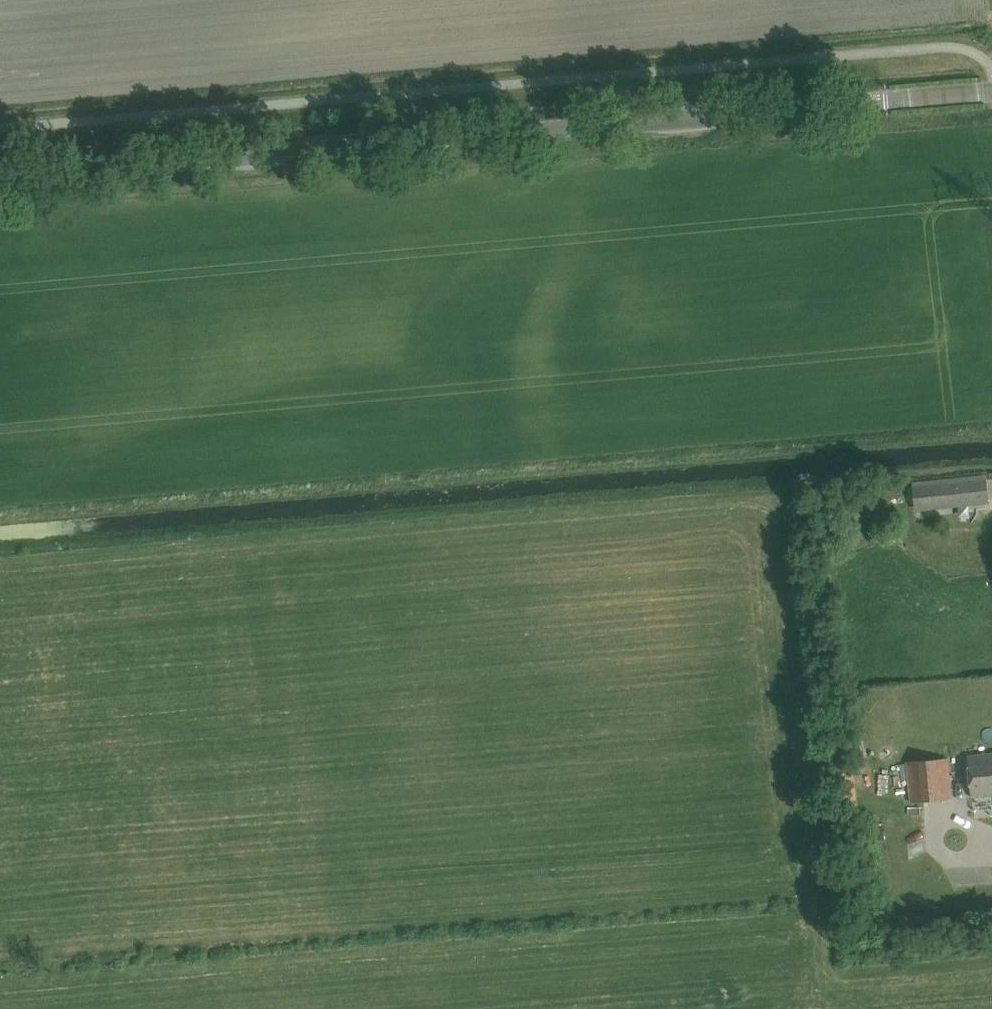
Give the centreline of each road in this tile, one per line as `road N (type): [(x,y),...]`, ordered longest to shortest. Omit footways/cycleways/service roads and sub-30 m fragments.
road 1 (tertiary): [(0,176),(991,89)]

